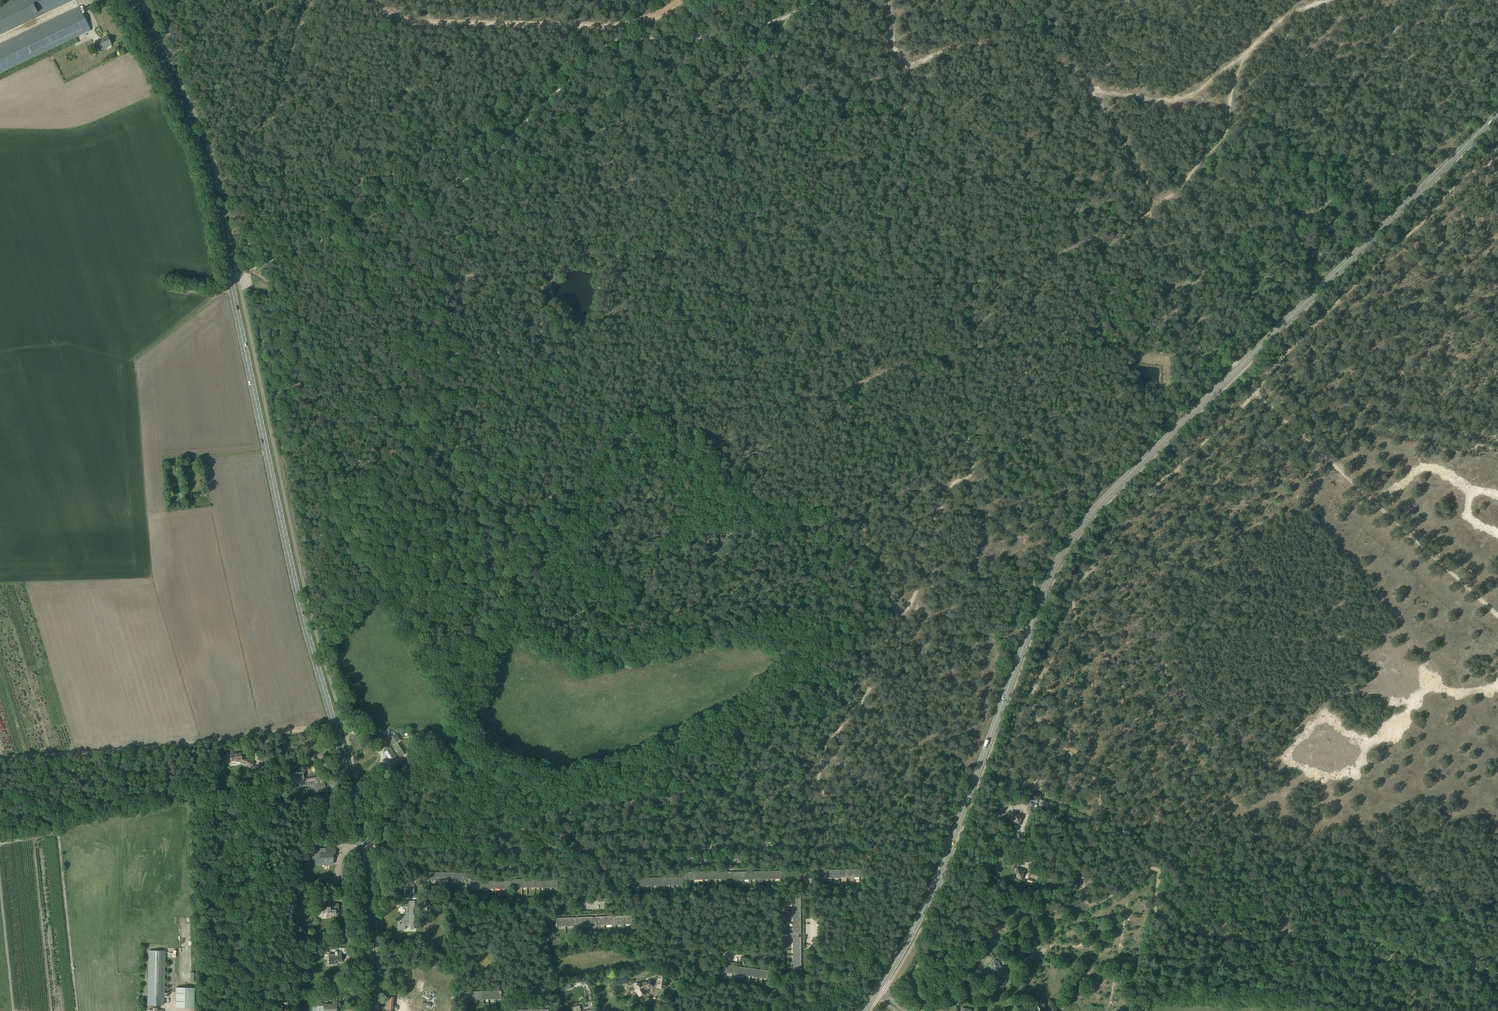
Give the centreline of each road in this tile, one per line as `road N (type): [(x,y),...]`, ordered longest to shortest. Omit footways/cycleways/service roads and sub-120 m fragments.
road 1 (track): [(1253,387),(1159,482),(1078,584),(1073,626),(1034,693),(1040,725),(1100,790),(1080,874),(1085,899),(1095,904),(1156,869),(1157,914),(1185,930),(1258,941),(1293,934),(1342,954),(1497,973)]
road 2 (primary): [(878,988),(935,884),(1068,544),(1140,463),(1497,114)]
road 3 (primary): [(371,1010),(346,769),(301,611),(229,276)]
road 4 (track): [(360,849),(940,842),(1021,828),(1009,829)]
road 5 (unclassified): [(229,276),(460,184),(615,41),(749,28),(816,0)]
road 6 (track): [(799,88),(879,80),(937,53),(1012,44),(1042,51),(1106,93),(1190,98),(1284,17),(1324,0)]
road 7 (track): [(647,409),(833,395),(973,347),(1068,343),(1179,358),(1200,352)]
road 8 (track): [(662,410),(769,457),(863,521),(898,616),(899,649),(827,742),(820,778)]
road 9 (track): [(866,539),(798,639),(797,674),(787,689),(704,749),(676,800),(587,805),(519,792)]
road 10 (track): [(1497,747),(1381,594),(1375,575),(1313,506),(1262,419),(1253,387)]
road 11 (track): [(1084,81),(1152,194),(1150,238),(1176,313),(1198,351),(1244,369)]
road 12 (track): [(266,280),(333,367),(375,485),(399,500),(479,514)]
road 13 (track): [(266,280),(524,275),(606,250)]
road 14 (track): [(341,724),(0,758)]
road 15 (track): [(1497,147),(1253,387)]
road 16 (track): [(1249,384),(1497,616)]
road 17 (track): [(371,0),(410,22),(597,26),(645,19),(678,0)]
road 18 (track): [(519,792),(474,765),(464,733),(479,514)]
road 19 (primary): [(229,276),(198,145),(131,0)]
road 20 (track): [(606,250),(764,180),(788,151),(799,88)]
road 21 (track): [(971,347),(998,294),(1020,273),(1078,247),(1106,246),(1151,207)]
road 22 (track): [(479,514),(538,493),(612,424),(647,409)]
road 23 (track): [(1243,57),(1226,132),(1181,189),(1151,207)]
road 24 (track): [(1040,946),(1018,928),(934,954),(916,971),(914,1010)]
road 25 (track): [(647,409),(630,267),(606,250)]
road 26 (track): [(797,845),(811,911),(811,961),(863,963)]

